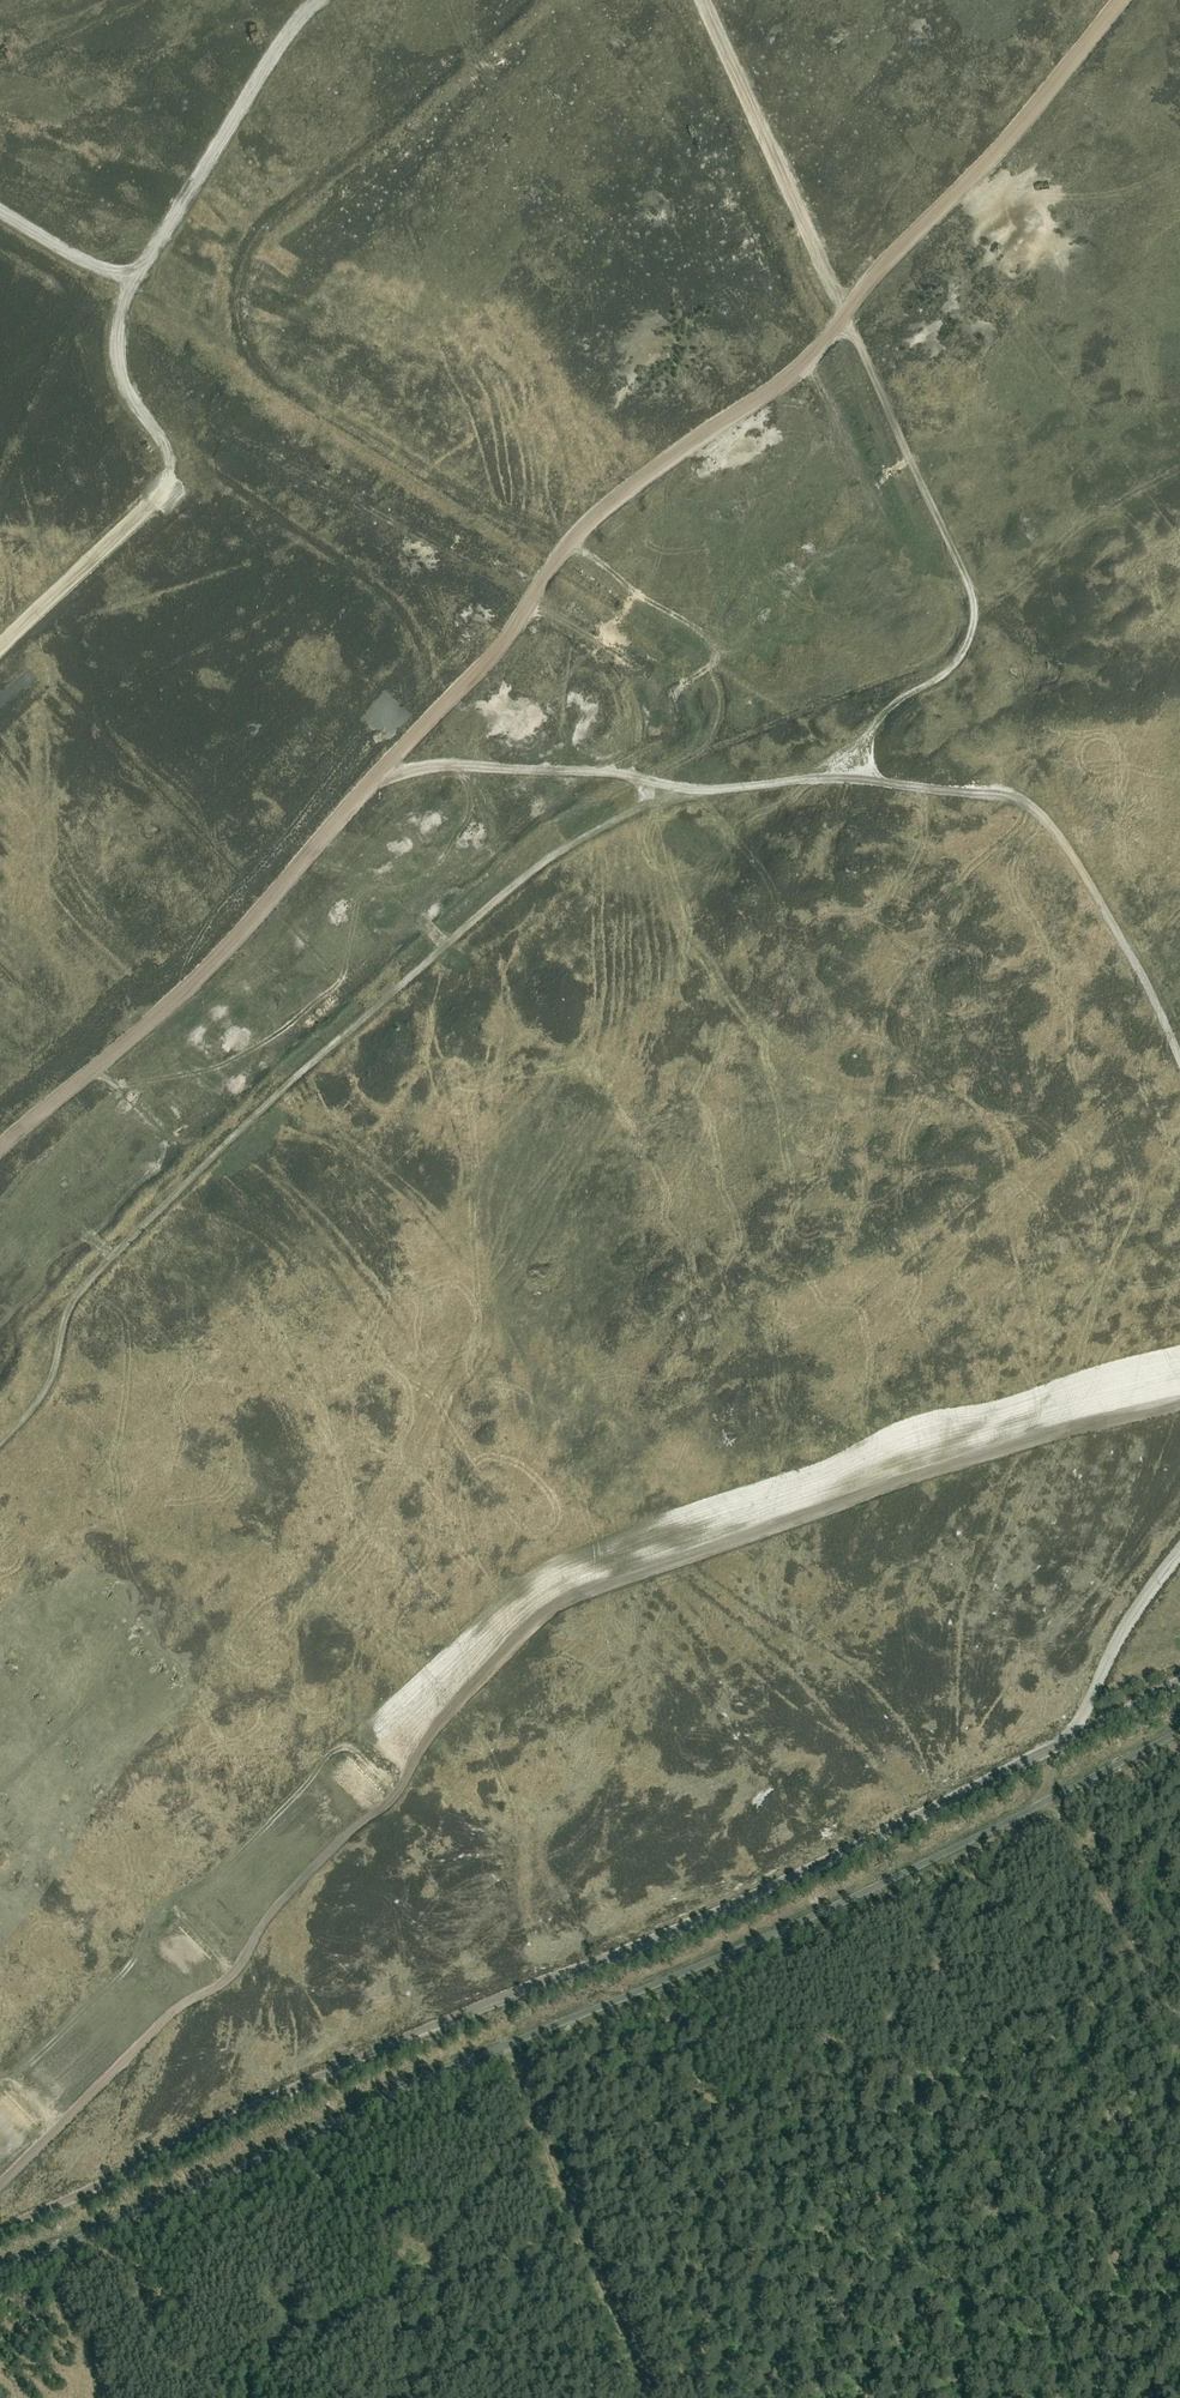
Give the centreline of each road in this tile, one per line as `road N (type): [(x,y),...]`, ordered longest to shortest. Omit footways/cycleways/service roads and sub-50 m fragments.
road 1 (track): [(0,1443),(47,1387),(66,1320),(105,1264),(253,1118),(495,903),(549,859),(639,814),(717,790),(805,779),(947,672),(971,626),(967,579),(847,314),(1124,0)]
road 2 (track): [(705,0),(847,314),(790,379),(579,532),(503,646),(209,970),(0,1149)]
road 3 (track): [(0,2186),(173,2015),(237,1972),(276,1908),(335,1847),(393,1804),(422,1748),(558,1611),(885,1491),(1179,1408)]
road 4 (track): [(0,2230),(393,2044),(793,1878),(1179,1681)]
road 5 (unclassified): [(0,2269),(746,1947),(1179,1731)]
road 6 (track): [(170,466),(123,392),(112,355),(115,324),(293,28),(321,0)]
road 7 (track): [(1179,1555),(1119,1642),(1048,1791),(1179,2024)]
road 8 (track): [(805,779),(1003,795),(1036,813),(1082,871),(1179,1059)]
road 9 (track): [(504,2046),(645,2397)]
road 10 (track): [(359,797),(391,778),(452,768),(583,771),(717,790)]
road 11 (track): [(0,647),(151,506)]
road 12 (track): [(0,218),(126,298)]

